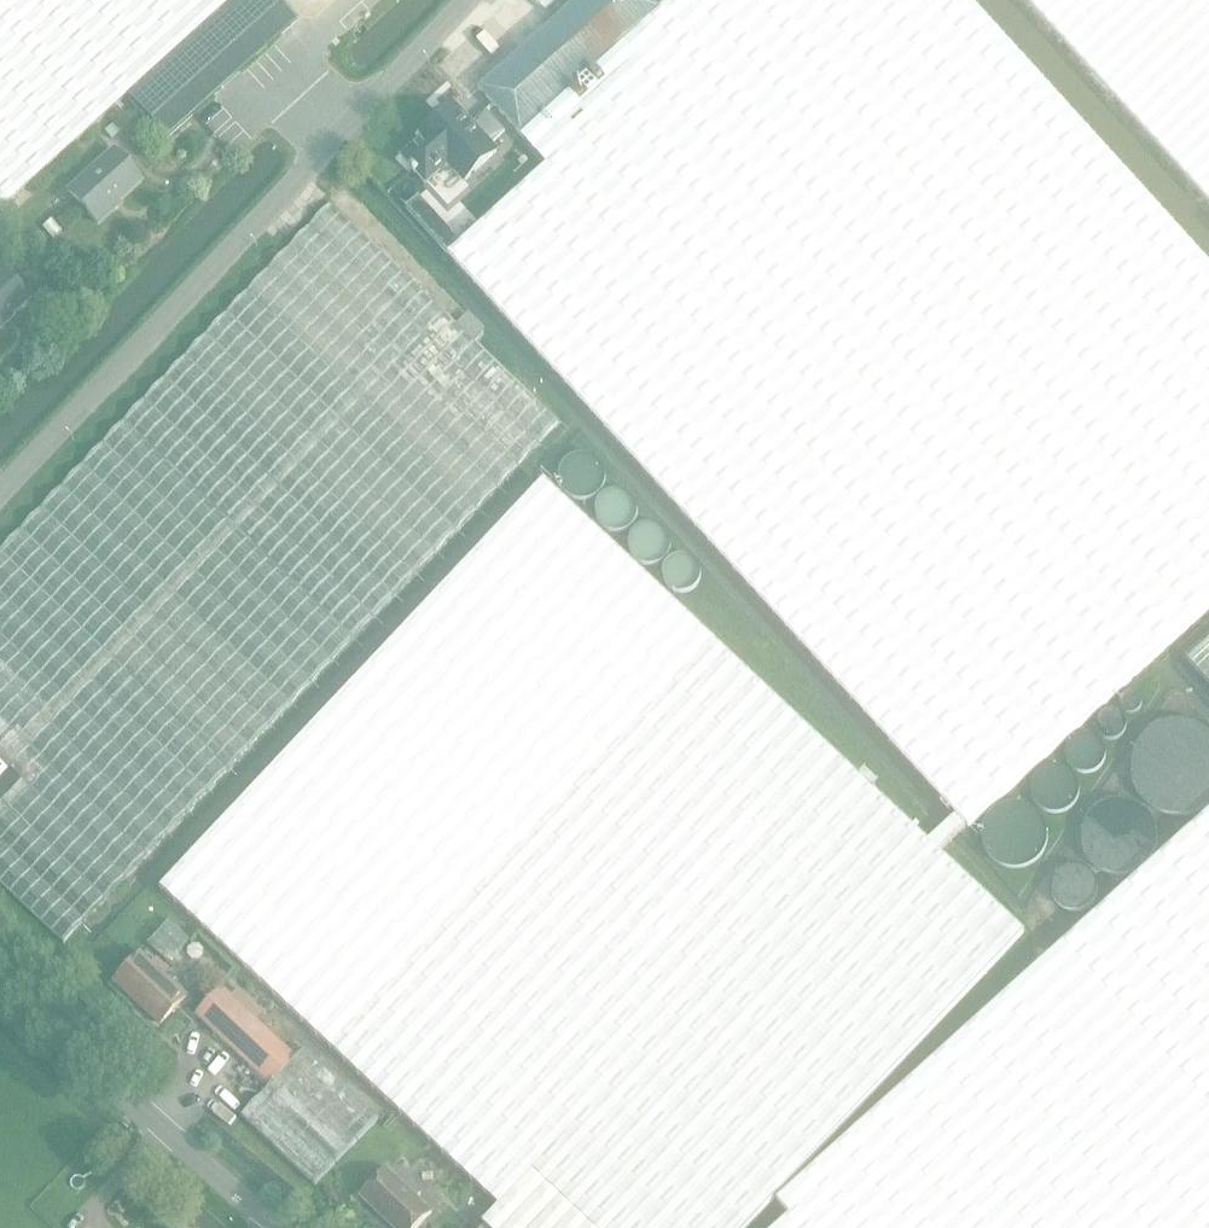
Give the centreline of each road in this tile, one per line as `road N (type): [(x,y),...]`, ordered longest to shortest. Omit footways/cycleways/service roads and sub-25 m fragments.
road 1 (unclassified): [(0,491),(469,0)]
road 2 (tertiary): [(284,1227),(0,977)]

